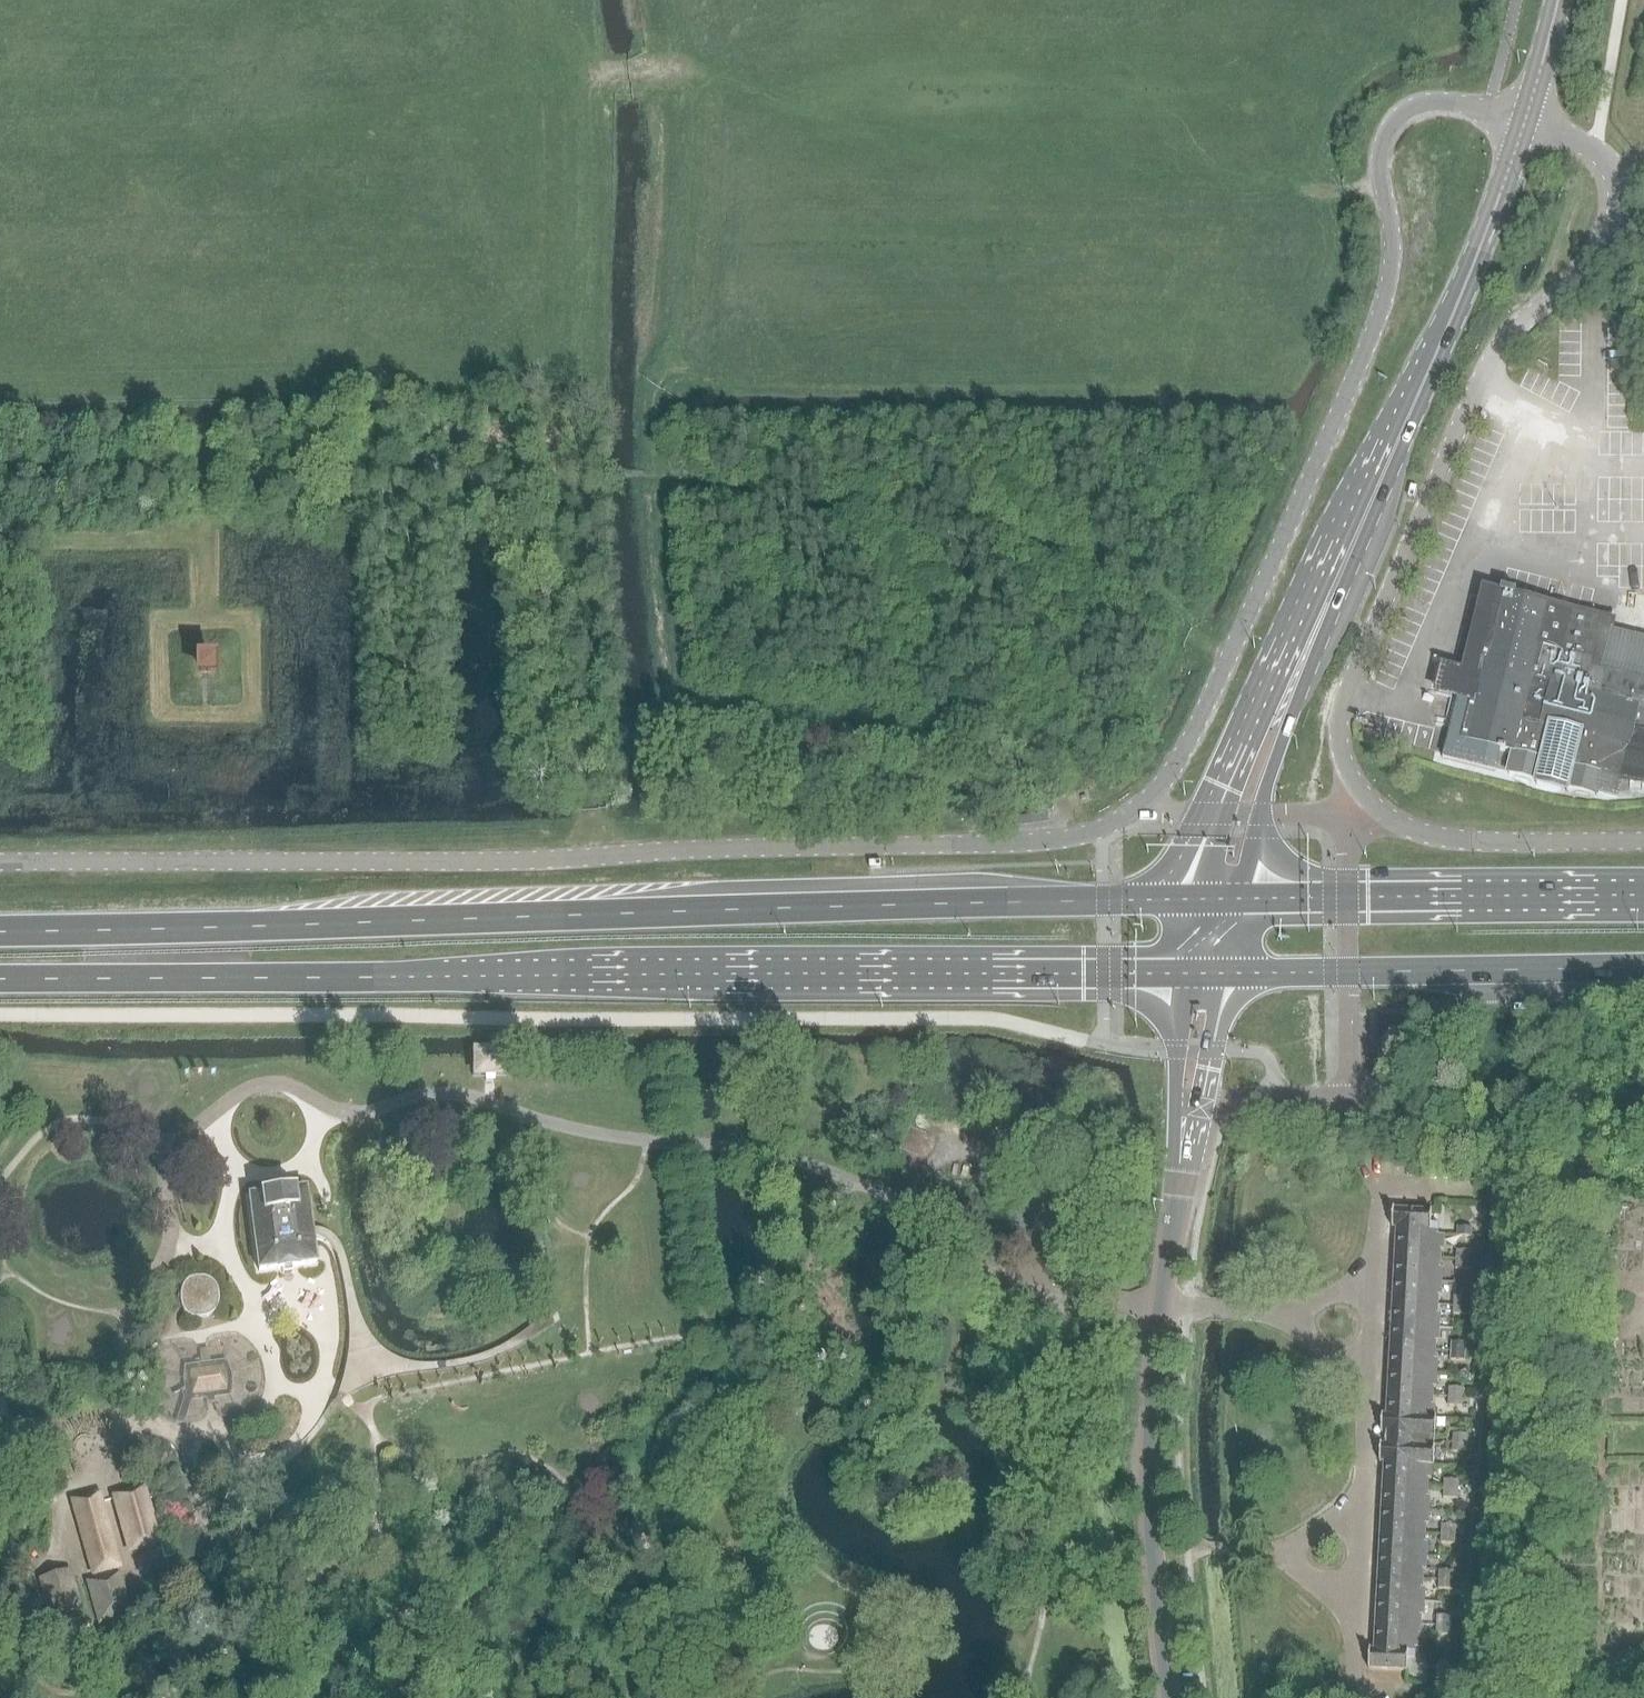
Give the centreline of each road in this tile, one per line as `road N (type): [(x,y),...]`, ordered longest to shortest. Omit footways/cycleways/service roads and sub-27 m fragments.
road 1 (trunk): [(1186,900),(0,936)]
road 2 (trunk): [(0,981),(1181,973)]
road 3 (unclassified): [(0,863),(499,861),(1047,841),(1104,827),(1142,806)]
road 4 (unclassified): [(1526,117),(1438,101),(1401,115),(1385,135),(1379,162),(1392,261),(1370,341),(1191,739),(1142,806)]
road 5 (unclassified): [(1367,806),(1340,737),(1370,637),(1492,358),(1582,271),(1615,225),(1611,158),(1595,140),(1526,117)]
road 6 (tertiary): [(1166,1697),(1147,1462),(1184,1101)]
road 7 (primary): [(1415,387),(1359,481),(1210,813)]
road 8 (primary): [(1261,812),(1290,724),(1389,495),(1415,387)]
road 9 (trunk): [(1347,973),(1643,968)]
road 10 (trunk): [(1643,898),(1347,897)]
road 11 (unclassified): [(1350,1096),(1508,1097),(1643,1116)]
road 12 (primary): [(1415,387),(1484,243),(1526,117)]
road 13 (unclassified): [(1367,806),(1424,834),(1500,843),(1643,841)]
road 14 (track): [(0,538),(209,534)]
road 15 (unclassified): [(1184,1101),(1350,1096)]
road 16 (tertiary): [(1184,1101),(1211,1075),(1229,973)]
road 17 (tertiary): [(1181,973),(1175,1074),(1184,1101)]
road 18 (unclassified): [(1350,1096),(1347,973)]
road 19 (primary): [(1526,117),(1558,0)]

